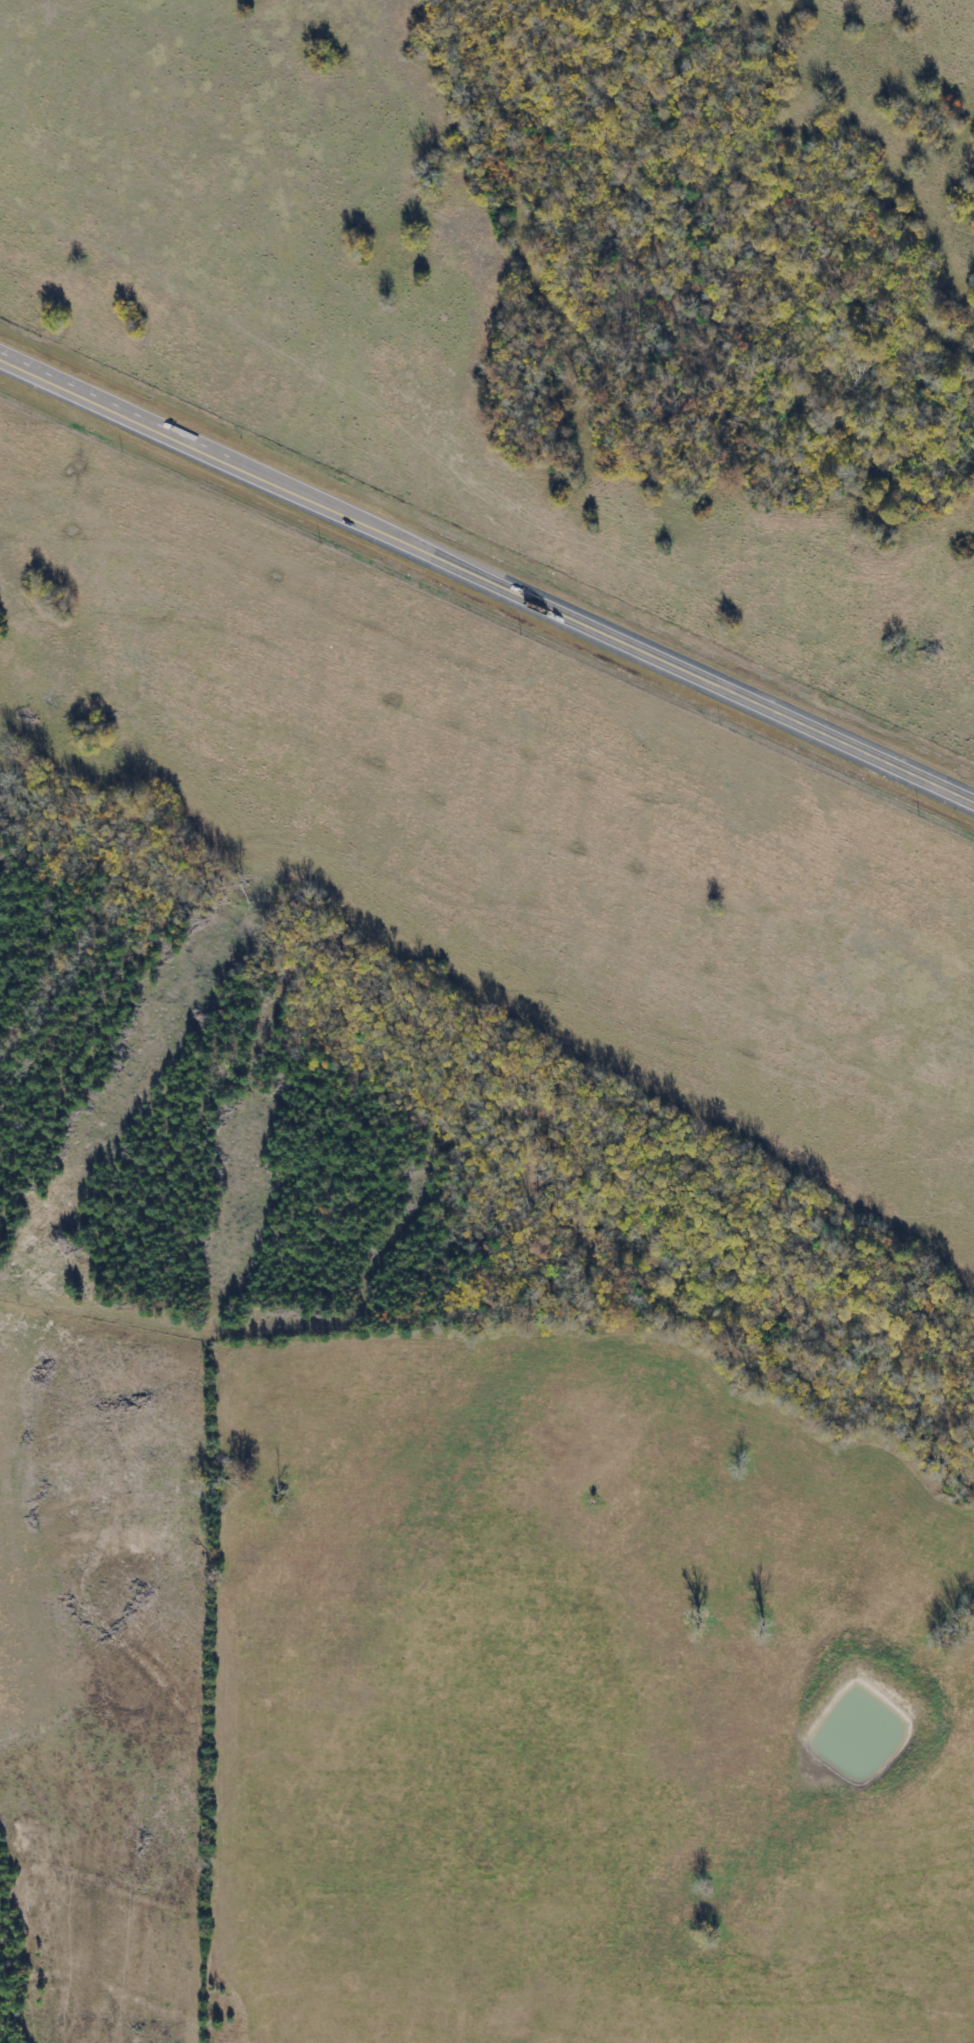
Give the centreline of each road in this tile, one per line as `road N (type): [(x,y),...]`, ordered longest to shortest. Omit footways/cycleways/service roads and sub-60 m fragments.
road 1 (trunk): [(973,799),(0,351)]

